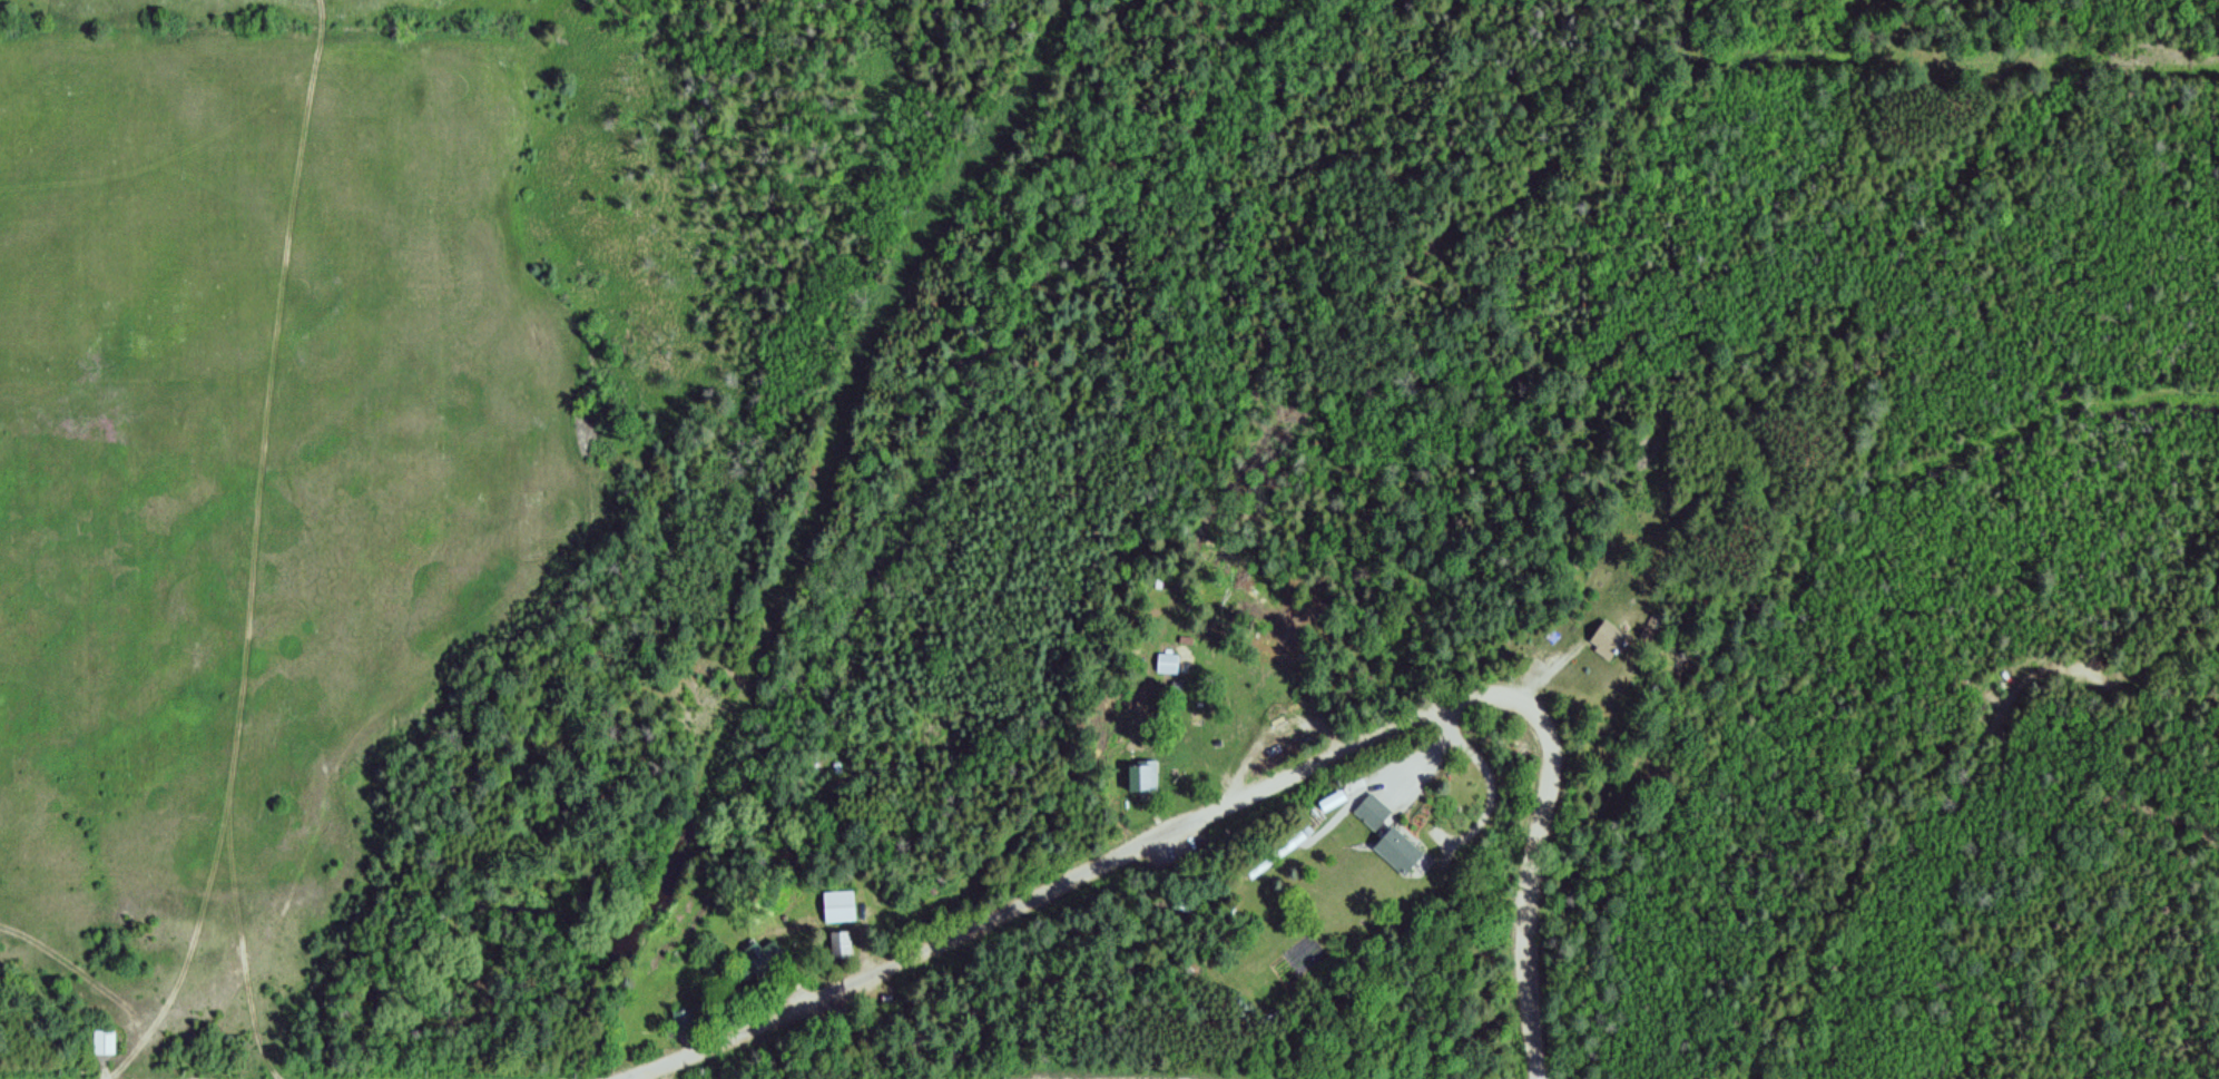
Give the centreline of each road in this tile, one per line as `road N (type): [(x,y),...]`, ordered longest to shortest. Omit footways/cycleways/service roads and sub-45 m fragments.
road 1 (residential): [(1544,1078),(1525,901),(1551,808),(1555,735),(1521,695),(1459,709),(1292,777),(640,1078)]

